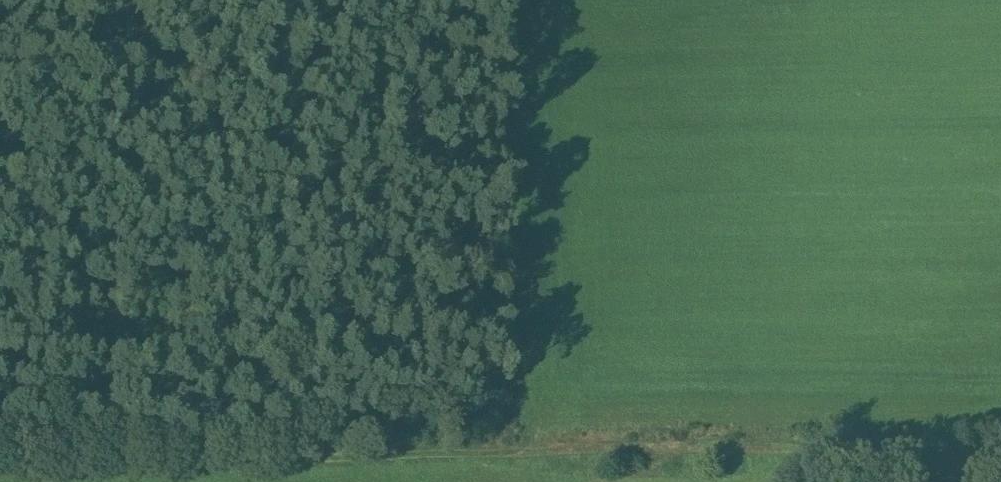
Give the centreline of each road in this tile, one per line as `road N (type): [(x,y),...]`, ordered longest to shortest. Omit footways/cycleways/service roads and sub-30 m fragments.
road 1 (track): [(1000,460),(0,451)]
road 2 (track): [(275,0),(310,454)]

